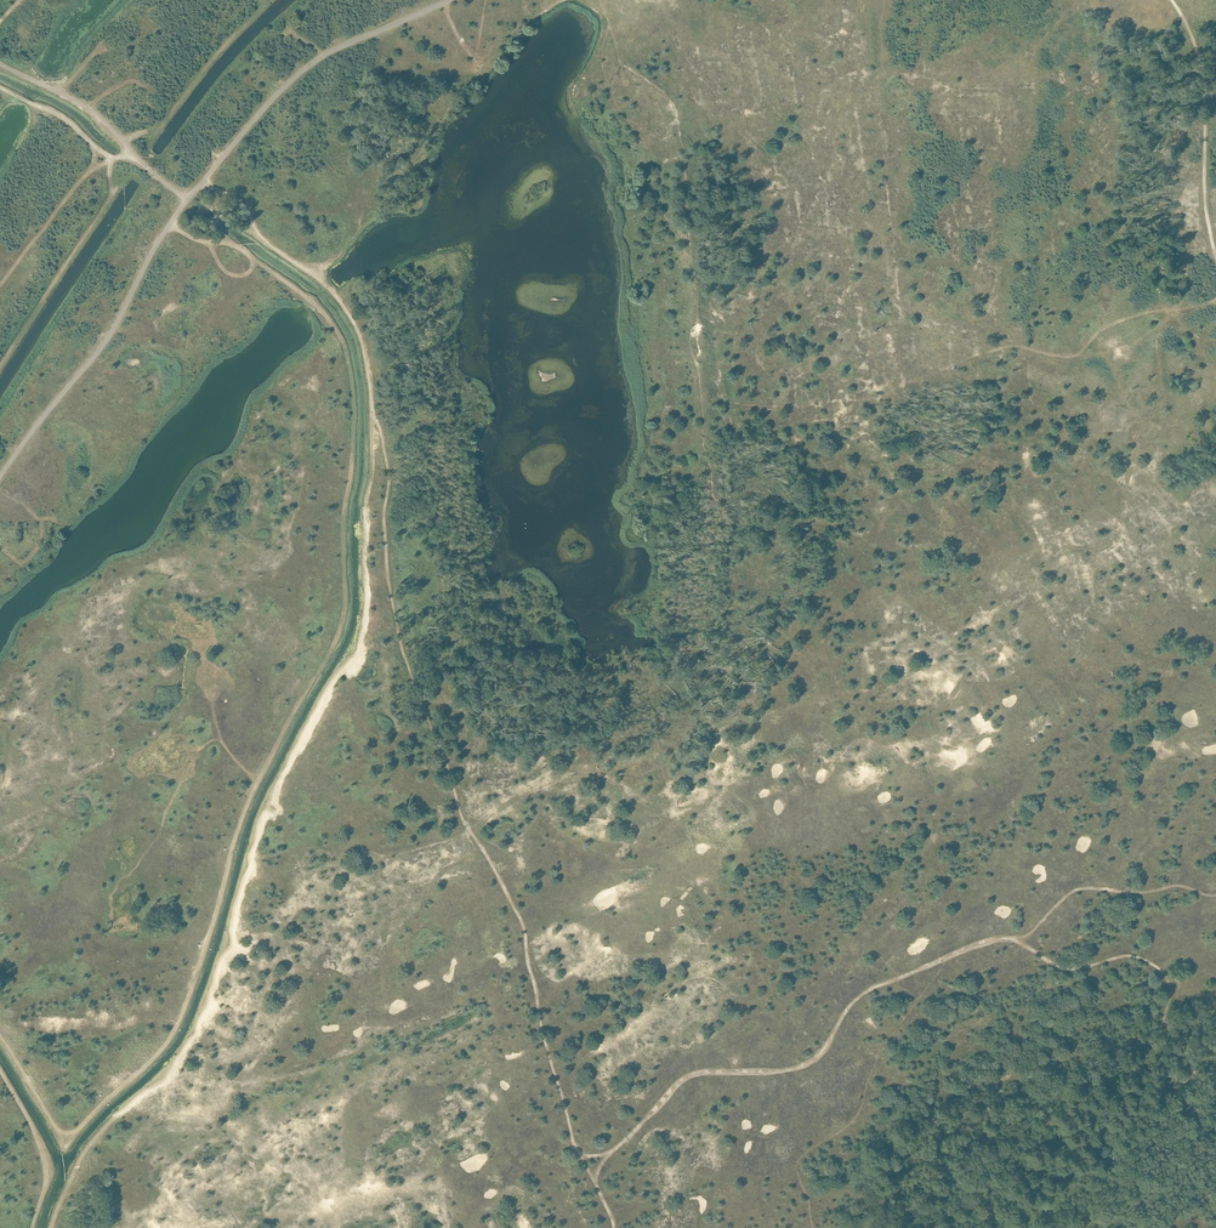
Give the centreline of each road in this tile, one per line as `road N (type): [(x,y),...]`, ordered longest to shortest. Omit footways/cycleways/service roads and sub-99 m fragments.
road 1 (track): [(579,1153),(541,1026),(523,922),(463,818),(400,634),(390,578),(386,455),(360,338),(333,293),(264,237),(245,196),(205,177)]
road 2 (track): [(579,1153),(614,1150),(688,1075),(802,1066),(864,992),(993,939),(1016,939),(1065,970),(1121,956),(1155,964),(1171,988),(1168,1029),(1197,1075),(1215,1075)]
road 3 (track): [(0,470),(117,324),(205,177)]
road 4 (track): [(447,0),(300,73),(205,177)]
road 5 (track): [(1172,0),(1205,79),(1204,190),(1215,256)]

